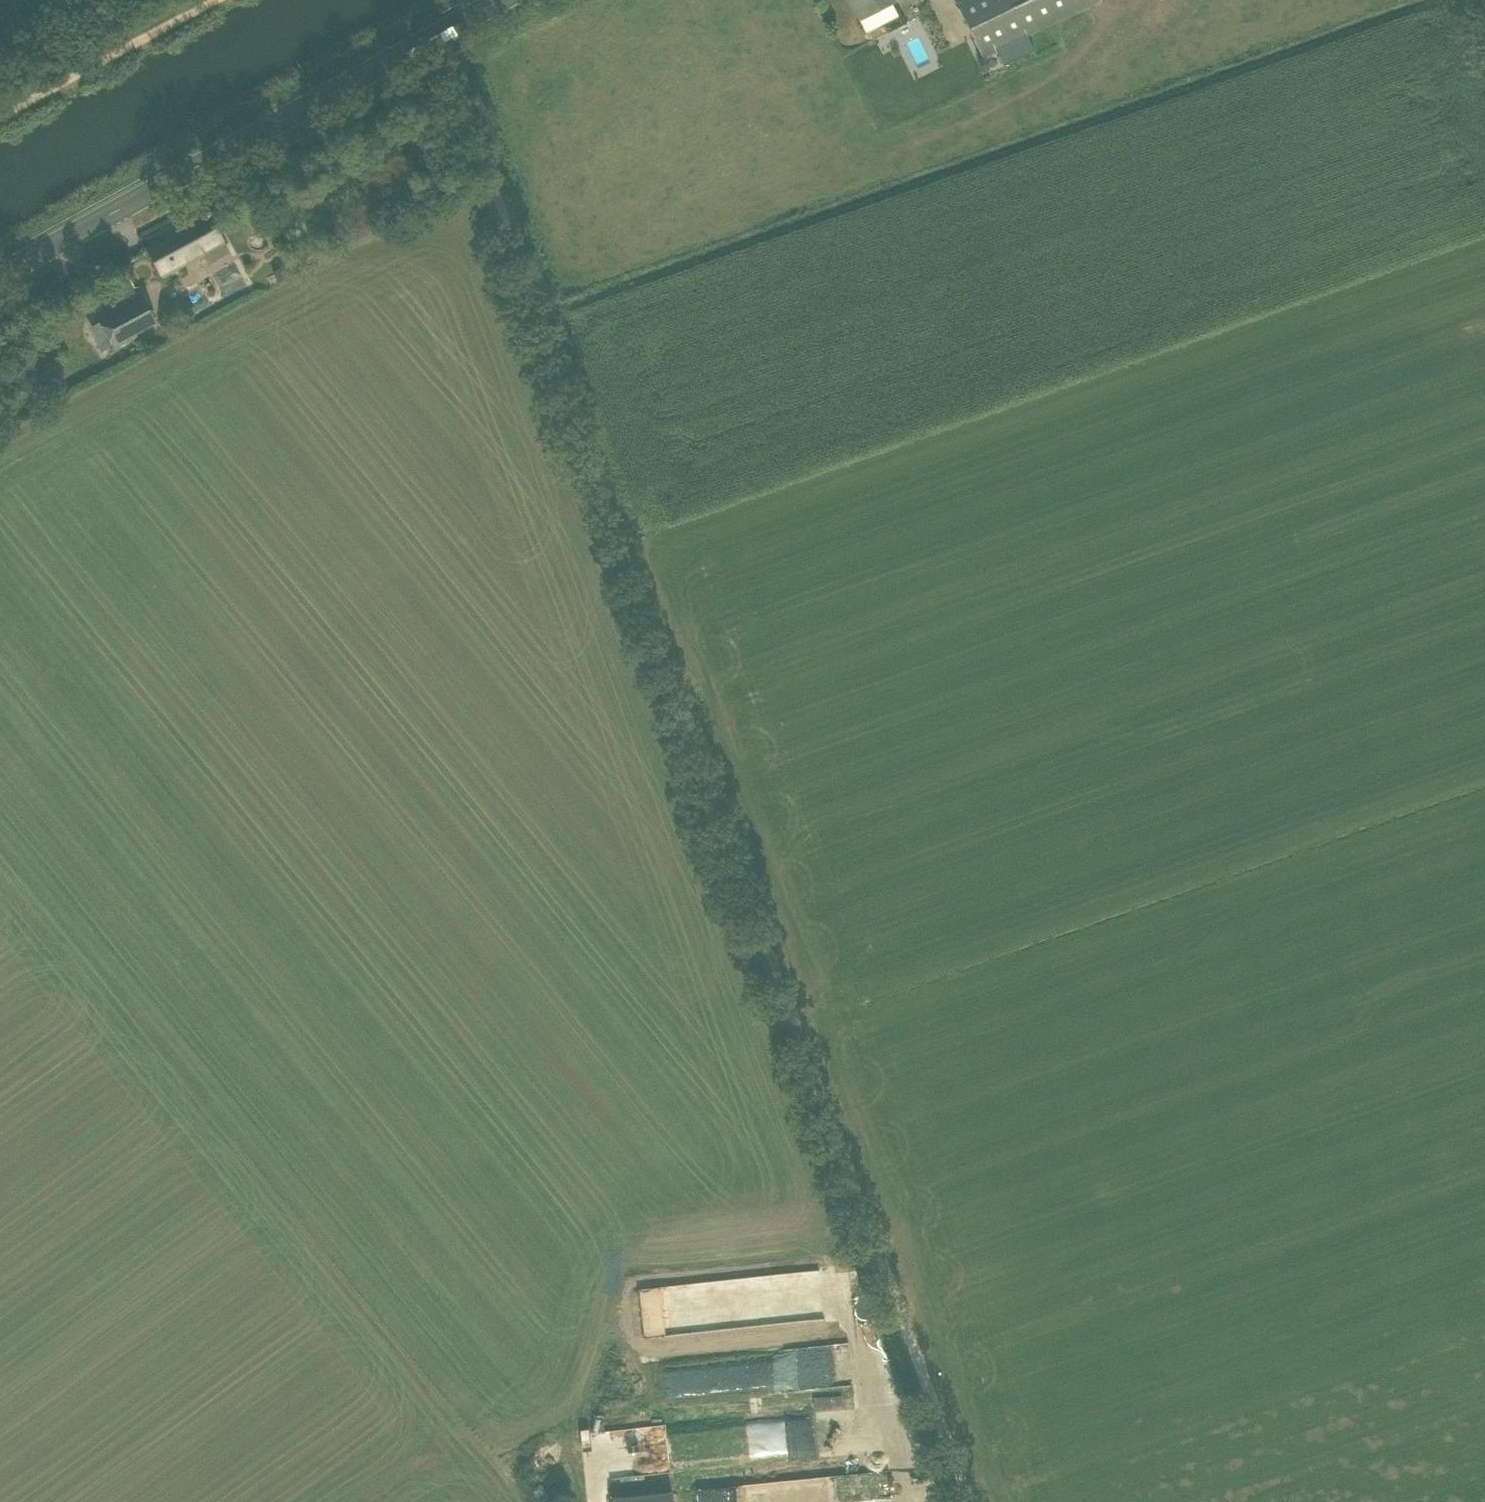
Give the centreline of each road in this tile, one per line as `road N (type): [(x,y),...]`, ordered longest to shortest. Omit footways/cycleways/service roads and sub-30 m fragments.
road 1 (track): [(970,1501),(448,59)]
road 2 (primary): [(0,276),(501,0)]

